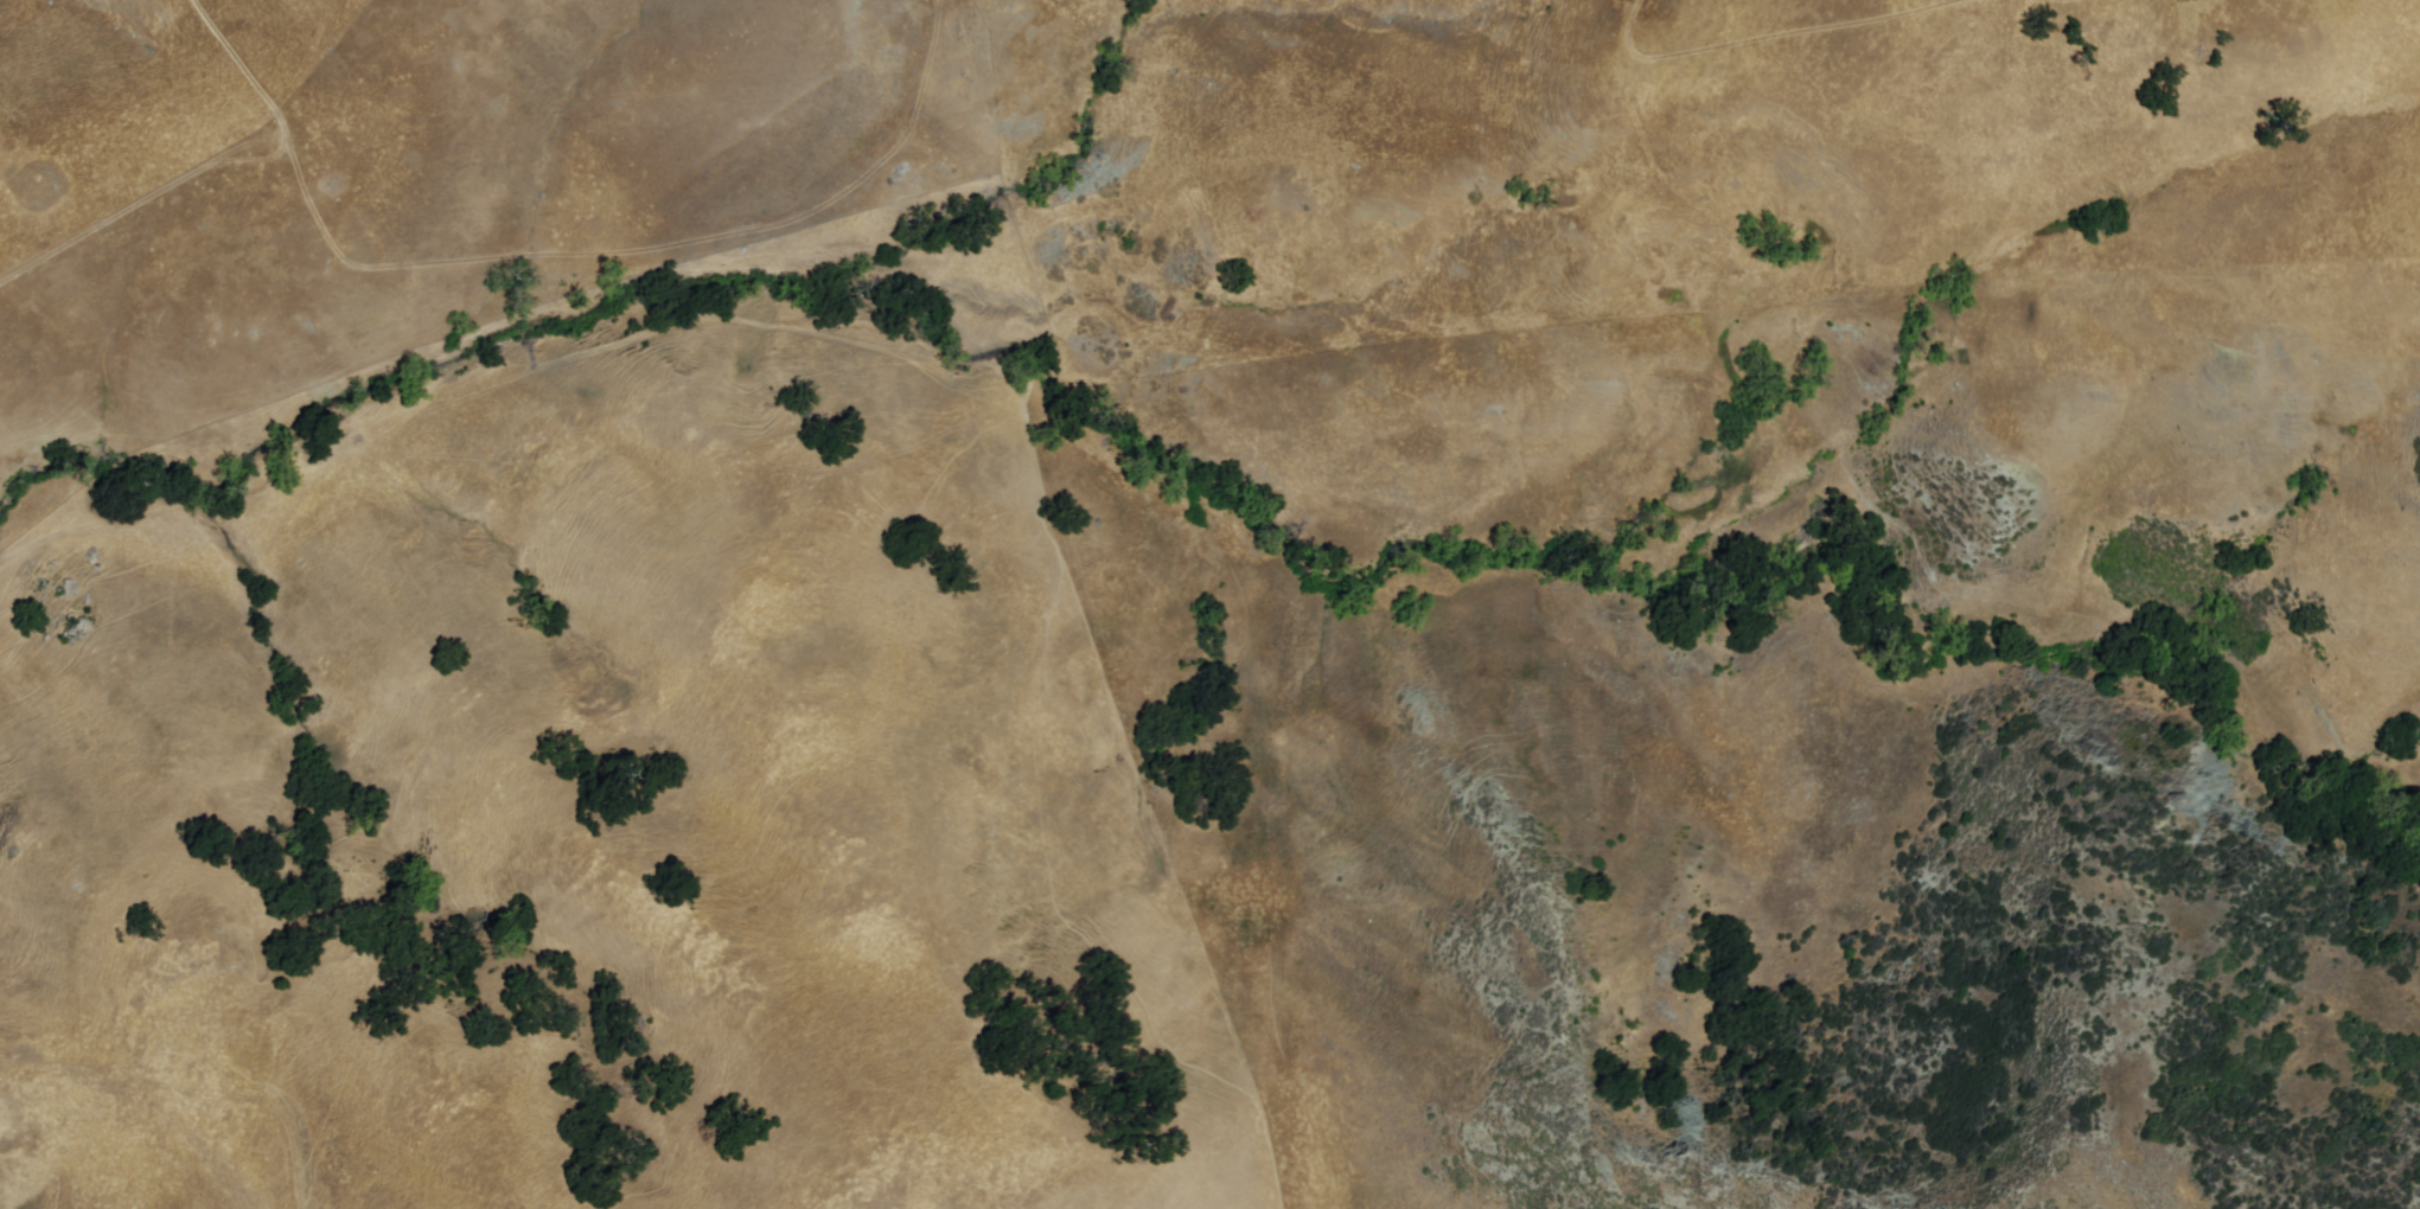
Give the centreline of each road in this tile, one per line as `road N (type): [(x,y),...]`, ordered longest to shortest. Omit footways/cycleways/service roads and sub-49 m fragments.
road 1 (track): [(195,0),(272,123),(0,279)]
road 2 (track): [(0,593),(30,550),(65,530),(148,535),(151,511),(196,511)]

